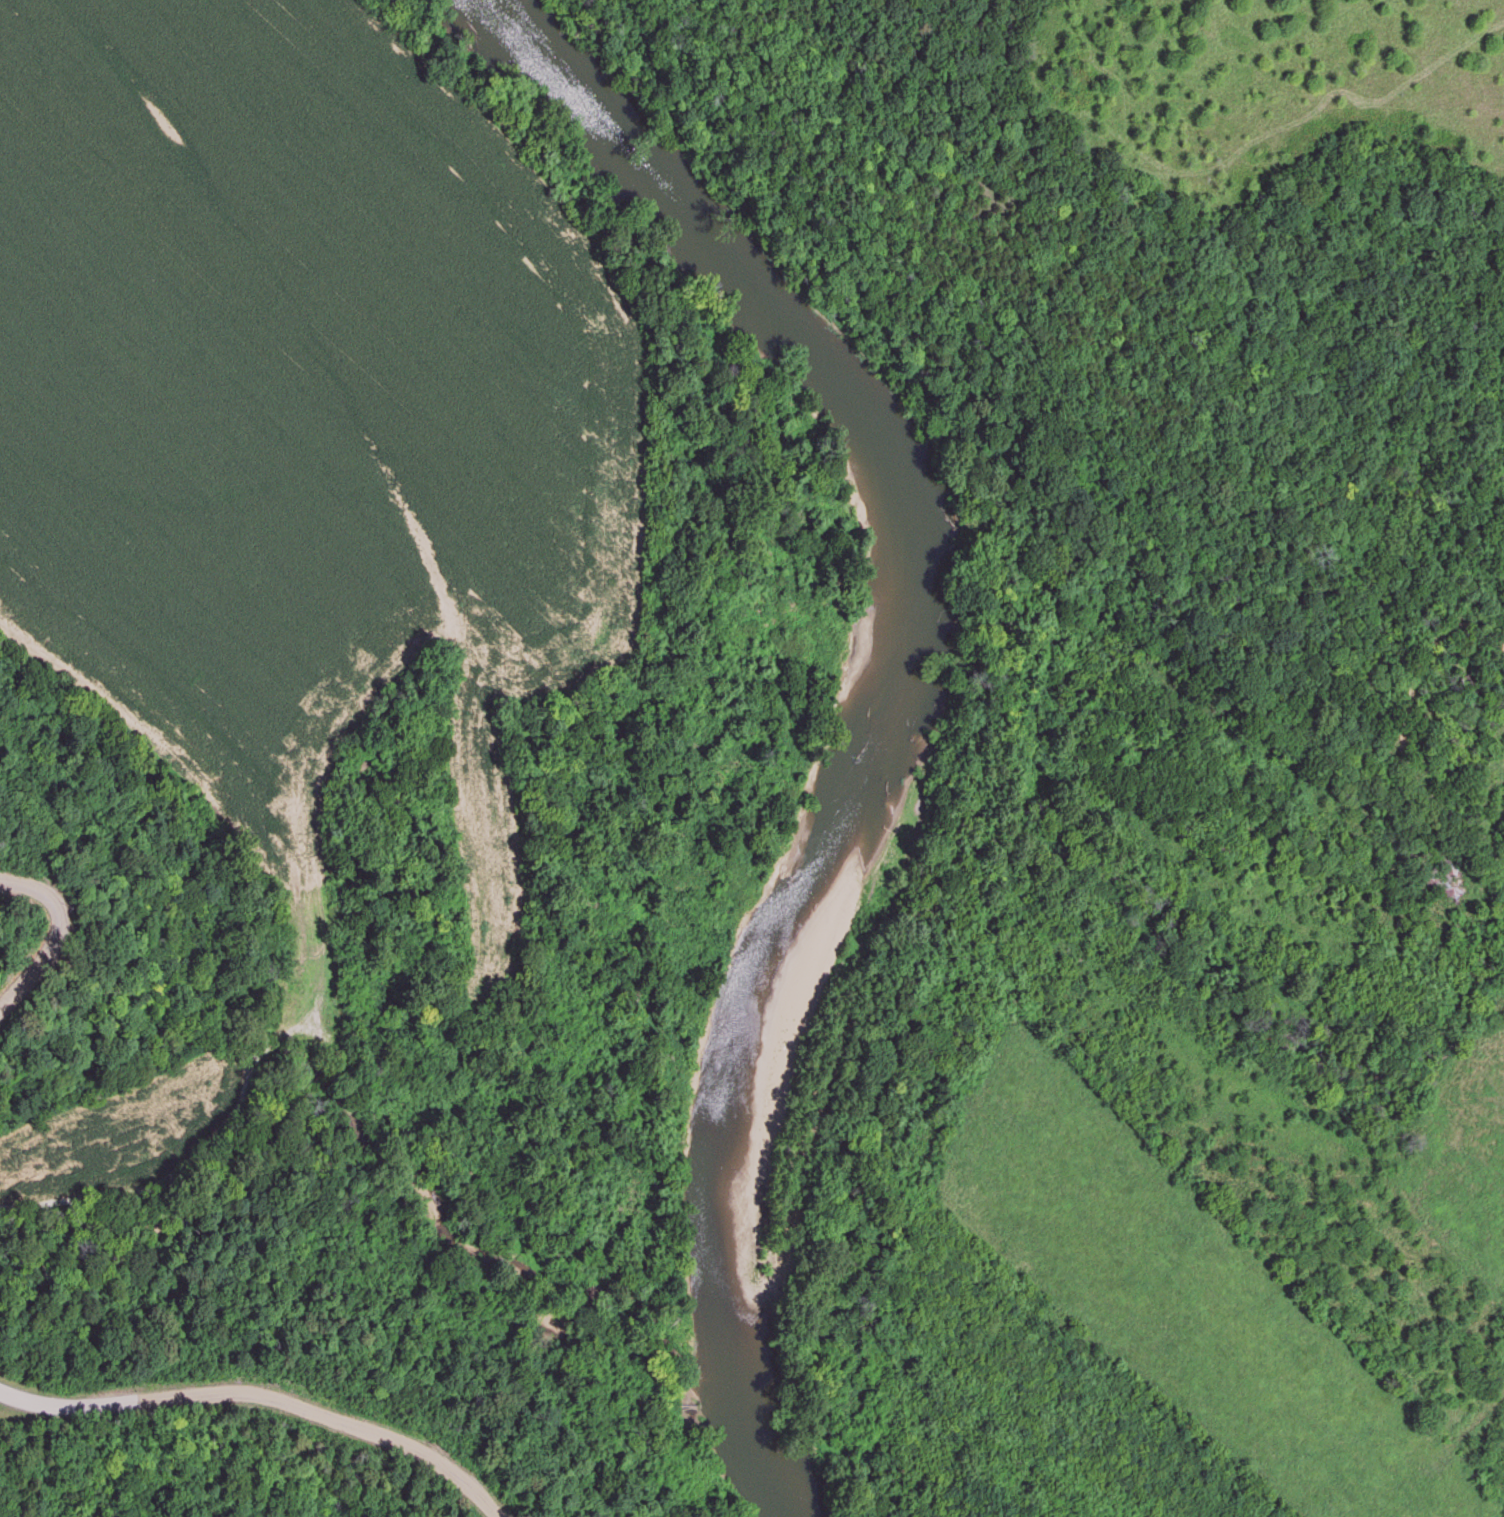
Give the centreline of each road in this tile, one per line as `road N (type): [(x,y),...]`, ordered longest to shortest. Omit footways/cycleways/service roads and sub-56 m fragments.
road 1 (residential): [(512,1516),(455,1463),(320,1420),(140,1401),(64,1406),(0,1392)]
road 2 (residential): [(0,1008),(55,943),(60,918),(52,898),(0,881)]

